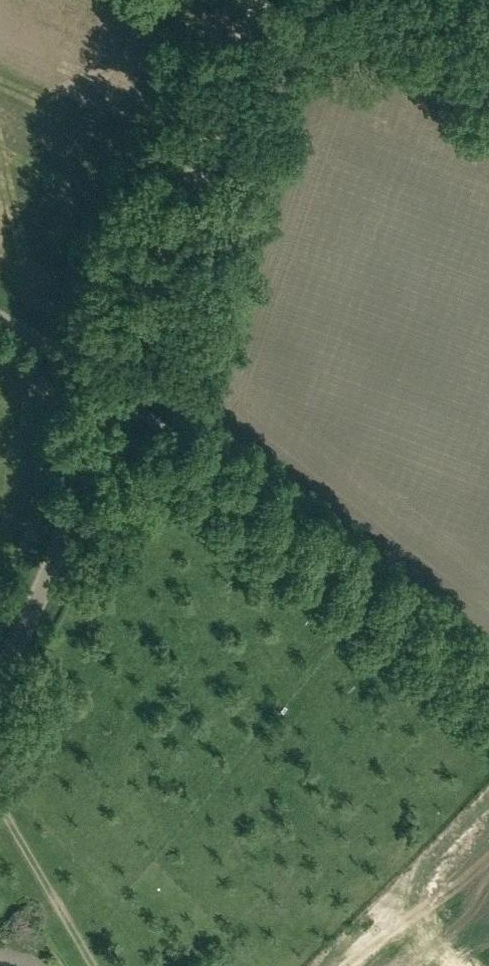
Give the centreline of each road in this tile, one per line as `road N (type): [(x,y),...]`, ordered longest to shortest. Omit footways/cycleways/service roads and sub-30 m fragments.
road 1 (residential): [(488,689),(117,395)]
road 2 (residential): [(117,395),(259,0)]
road 3 (residential): [(0,679),(53,567),(117,395)]
road 4 (residential): [(117,395),(0,322)]

